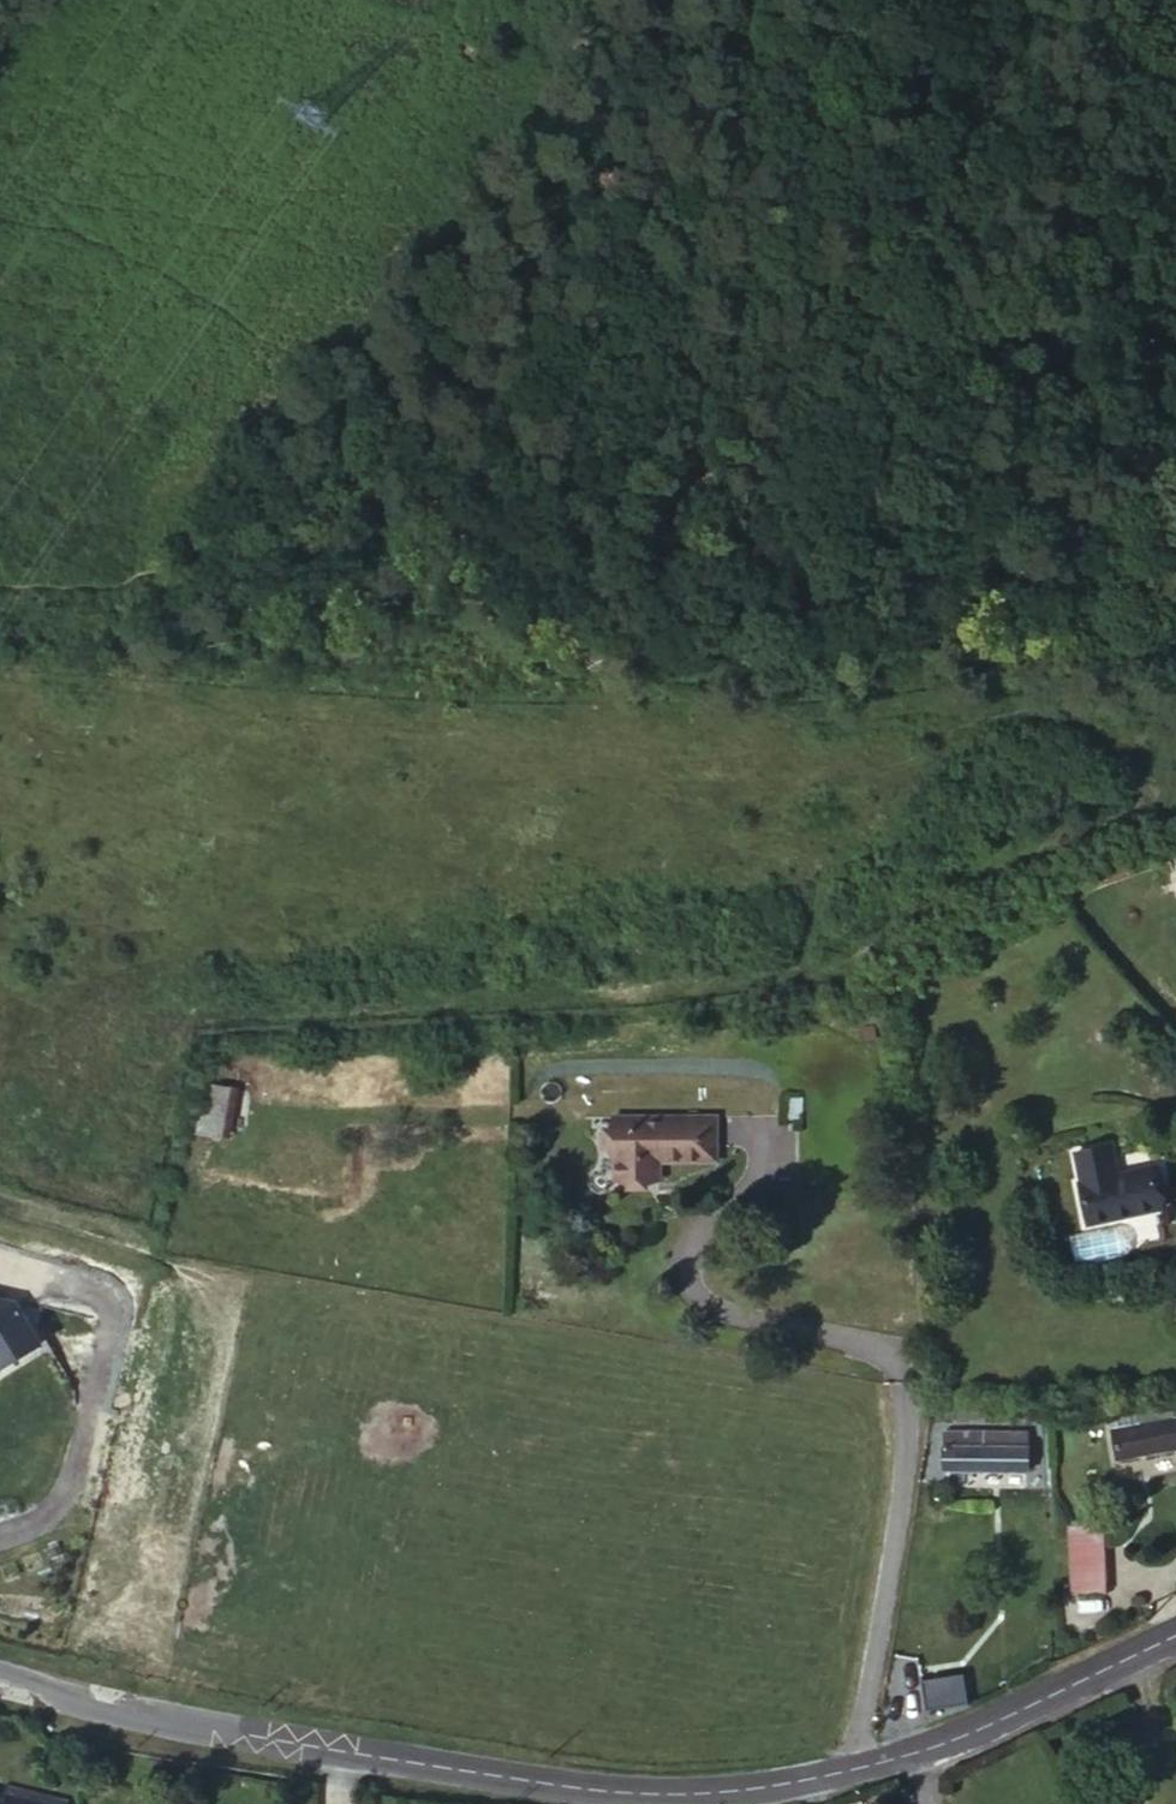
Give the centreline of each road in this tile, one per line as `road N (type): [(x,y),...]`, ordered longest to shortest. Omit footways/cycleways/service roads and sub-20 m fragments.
road 1 (tertiary): [(1175,1642),(1016,1721),(826,1786),(675,1800),(294,1748),(100,1713),(0,1675)]

